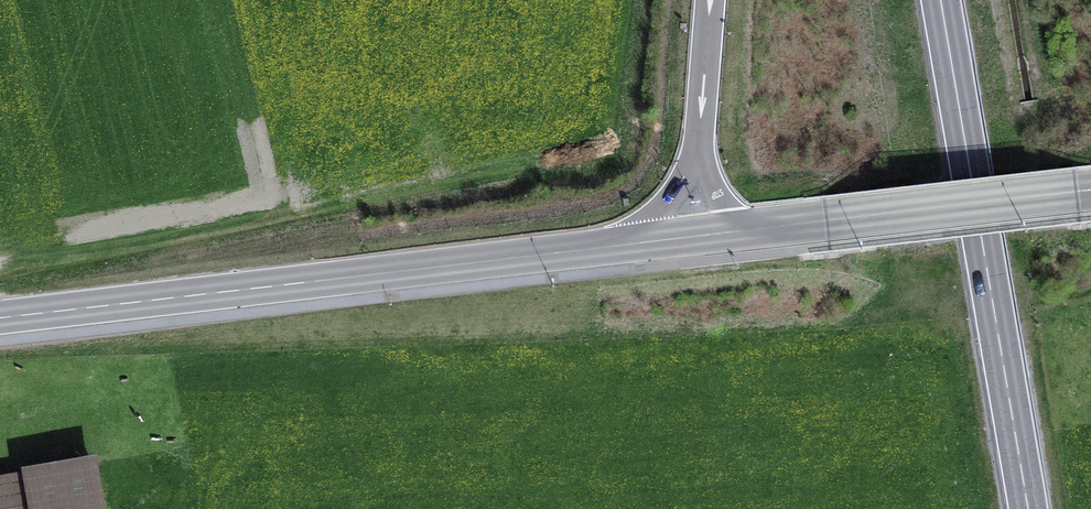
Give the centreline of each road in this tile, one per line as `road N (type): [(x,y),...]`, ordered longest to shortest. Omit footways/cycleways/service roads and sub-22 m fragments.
road 1 (secondary): [(0,318),(622,245)]
road 2 (trunk): [(941,0),(1029,508)]
road 3 (secondary): [(750,231),(1090,192)]
road 4 (track): [(285,213),(0,263)]
road 5 (trunk): [(701,132),(677,186),(622,245)]
road 6 (trunk): [(711,0),(701,132)]
road 7 (secondary): [(622,245),(750,231)]

